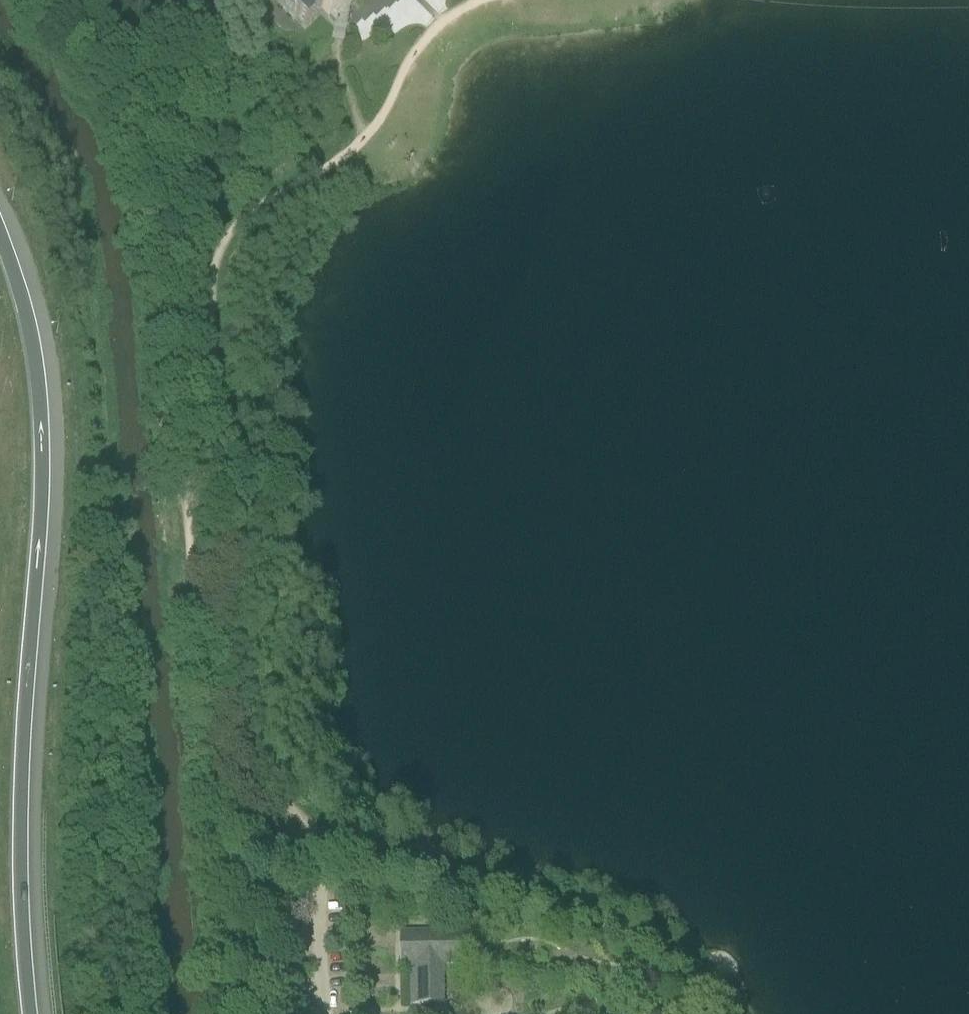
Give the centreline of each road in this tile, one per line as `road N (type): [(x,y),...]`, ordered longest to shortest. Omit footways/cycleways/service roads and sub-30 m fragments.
road 1 (motorway): [(32,1013),(22,773),(42,452),(28,322),(0,237)]

